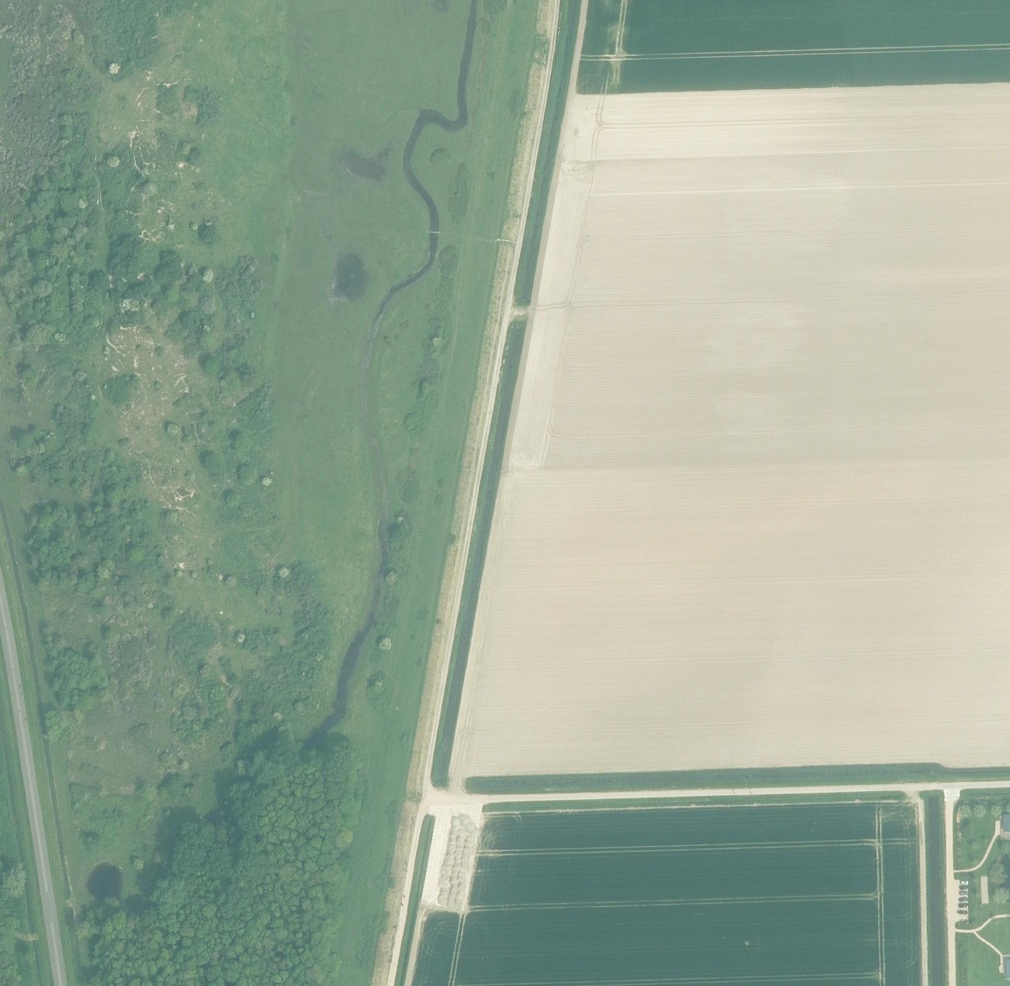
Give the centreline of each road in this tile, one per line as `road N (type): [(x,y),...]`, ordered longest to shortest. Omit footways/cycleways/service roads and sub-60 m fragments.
road 1 (unclassified): [(423,798),(558,0)]
road 2 (unclassified): [(423,798),(1009,784)]
road 3 (tertiary): [(63,985),(0,608)]
road 4 (unclassified): [(390,985),(423,798)]

